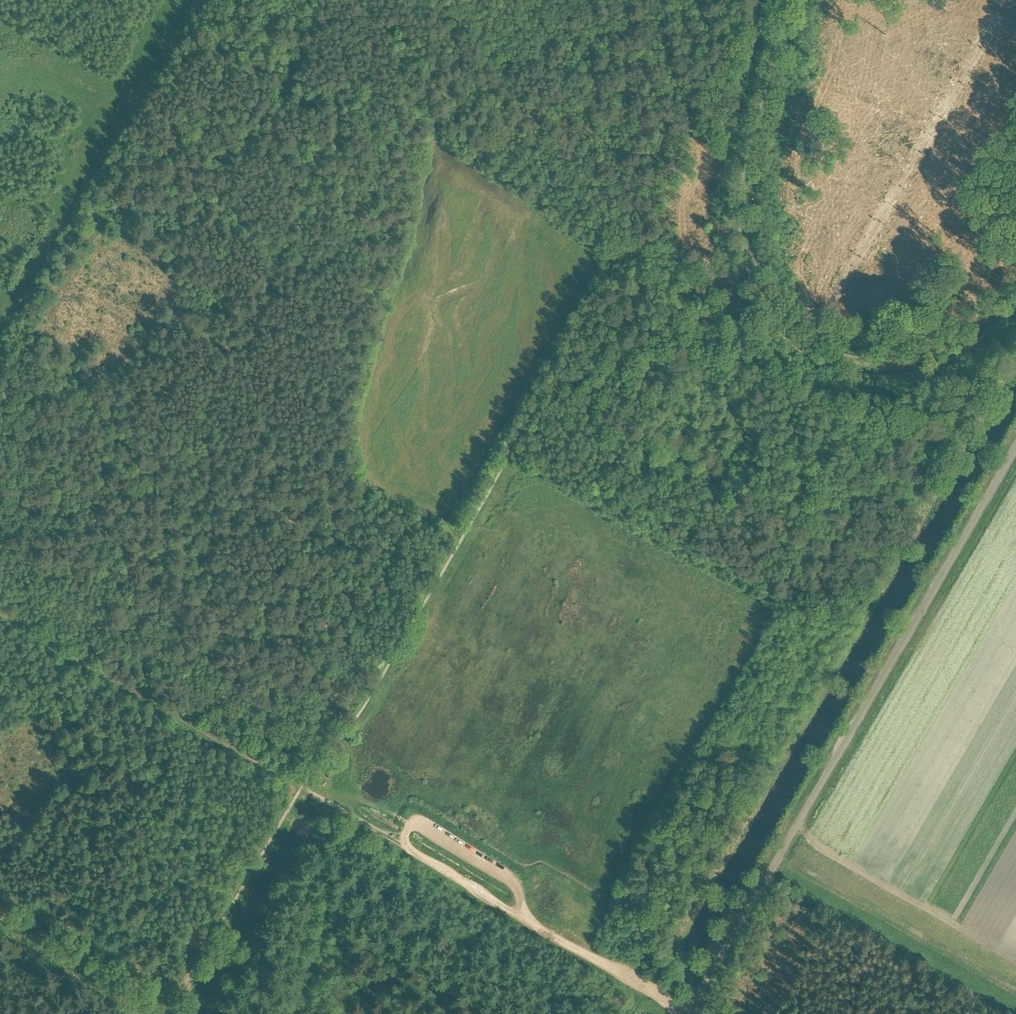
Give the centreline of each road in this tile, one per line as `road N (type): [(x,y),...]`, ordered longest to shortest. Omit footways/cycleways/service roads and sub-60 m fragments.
road 1 (unclassified): [(1015,444),(682,1013)]
road 2 (track): [(684,1011),(400,842),(420,825),(517,890)]
road 3 (track): [(302,786),(0,612)]
road 4 (track): [(218,1013),(336,805)]

